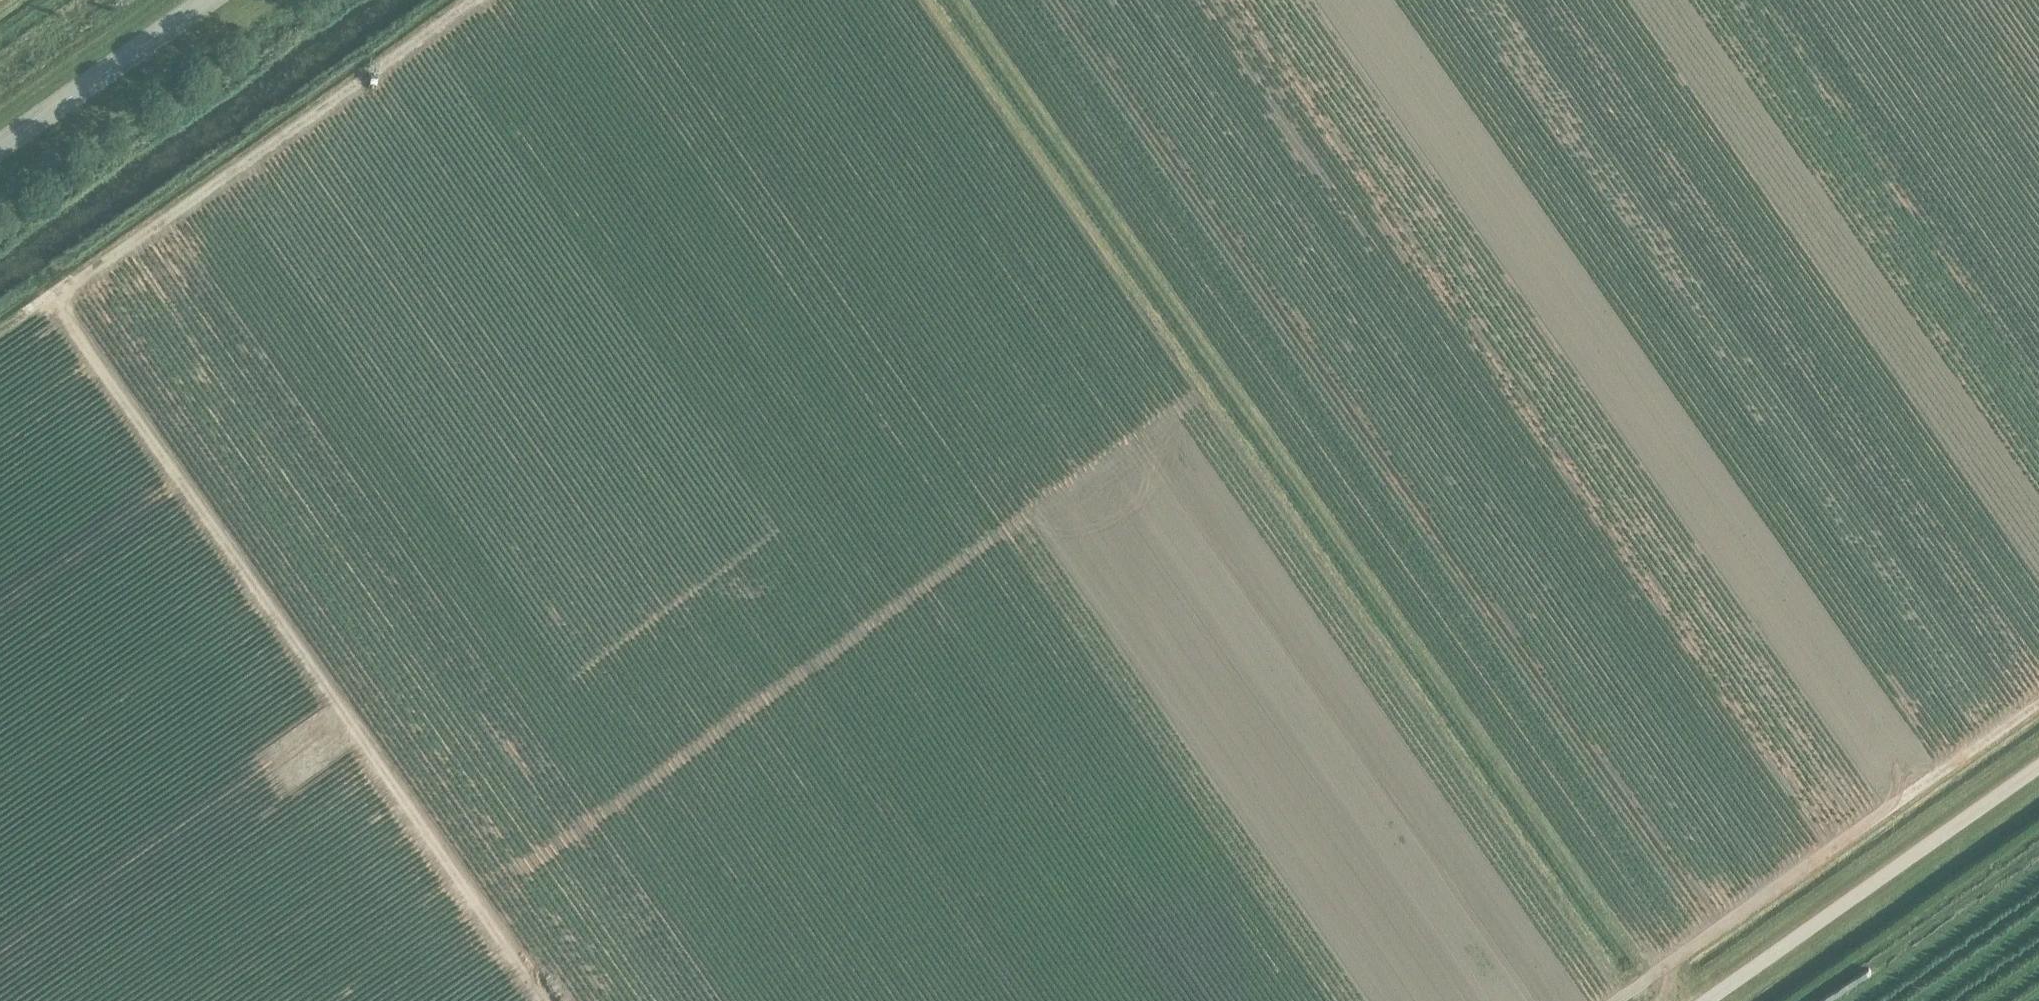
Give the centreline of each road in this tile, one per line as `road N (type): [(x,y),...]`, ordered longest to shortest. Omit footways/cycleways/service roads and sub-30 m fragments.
road 1 (track): [(478,0),(54,298),(59,312)]
road 2 (unclassified): [(2038,769),(1706,1000)]
road 3 (unclassified): [(0,150),(212,0)]

